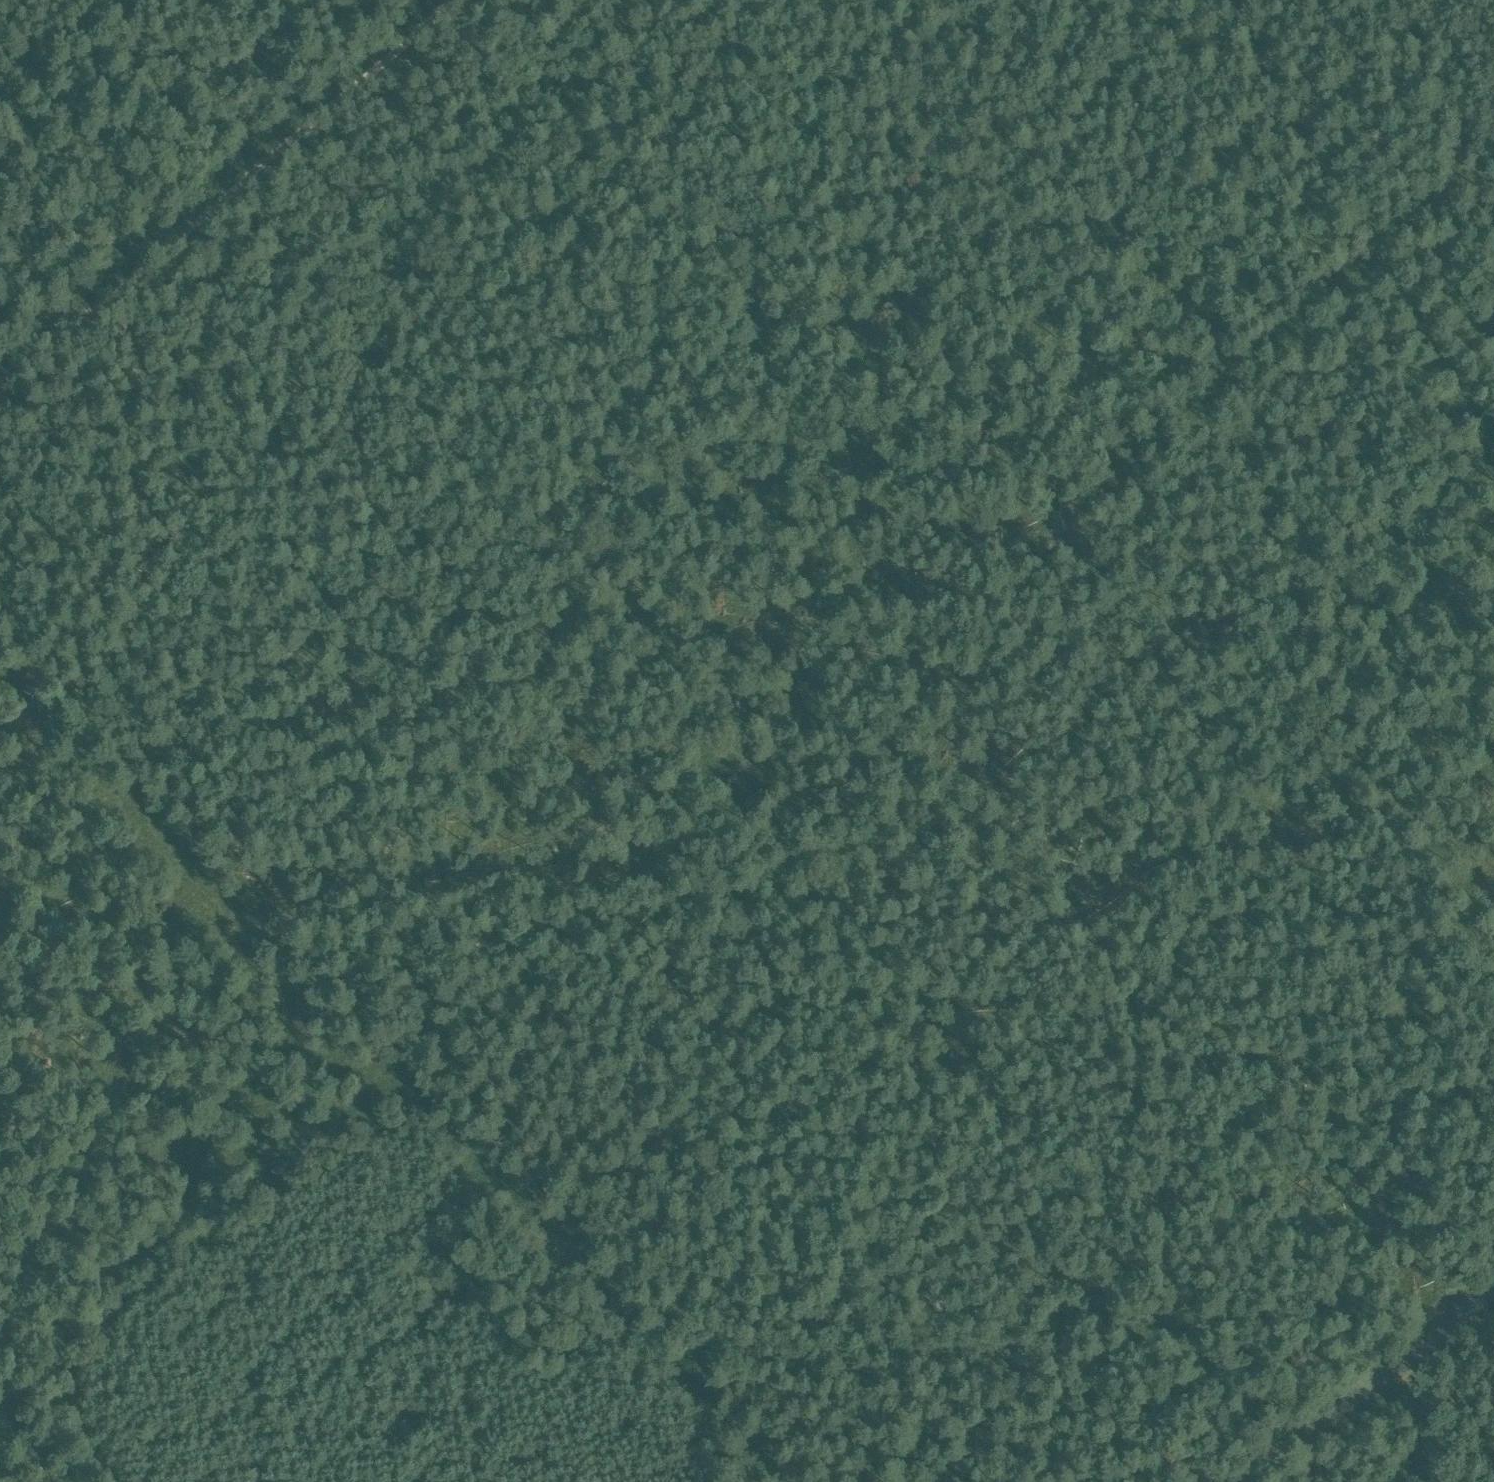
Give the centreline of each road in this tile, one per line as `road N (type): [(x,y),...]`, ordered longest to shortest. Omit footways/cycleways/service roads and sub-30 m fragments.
road 1 (unclassified): [(1260,1481),(1493,1287)]
road 2 (track): [(151,272),(0,105)]

